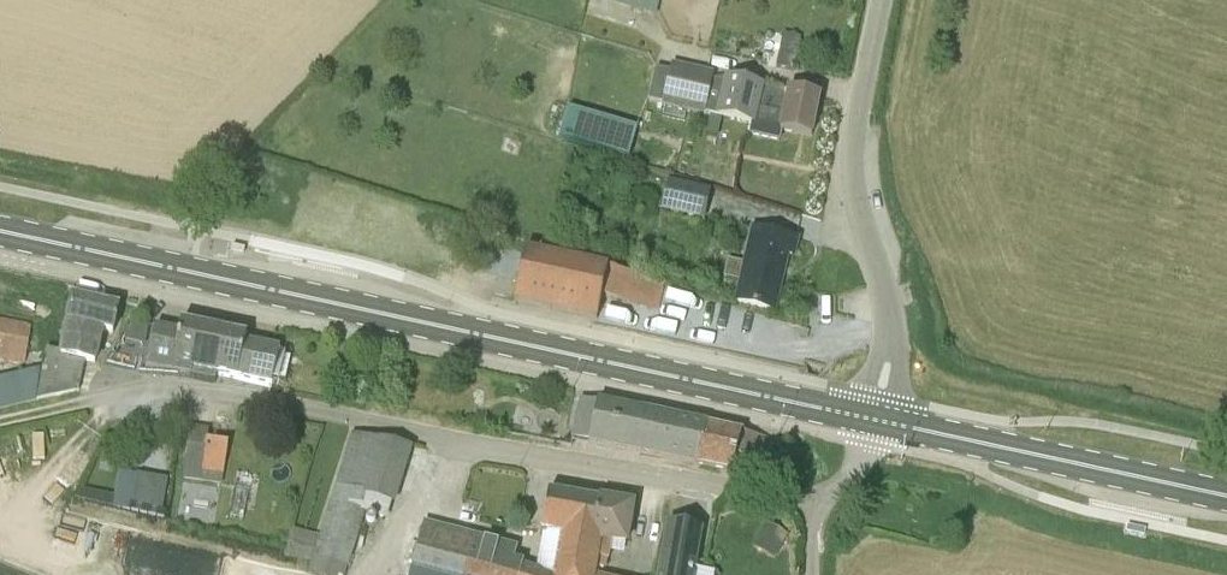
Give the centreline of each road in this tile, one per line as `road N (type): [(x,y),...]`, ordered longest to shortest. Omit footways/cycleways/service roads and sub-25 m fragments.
road 1 (primary): [(875,419),(0,231)]
road 2 (unclassified): [(817,502),(180,387),(130,390),(0,421)]
road 3 (unclassified): [(875,419),(891,333),(852,167),(880,0)]
road 4 (primary): [(1226,495),(875,419)]

